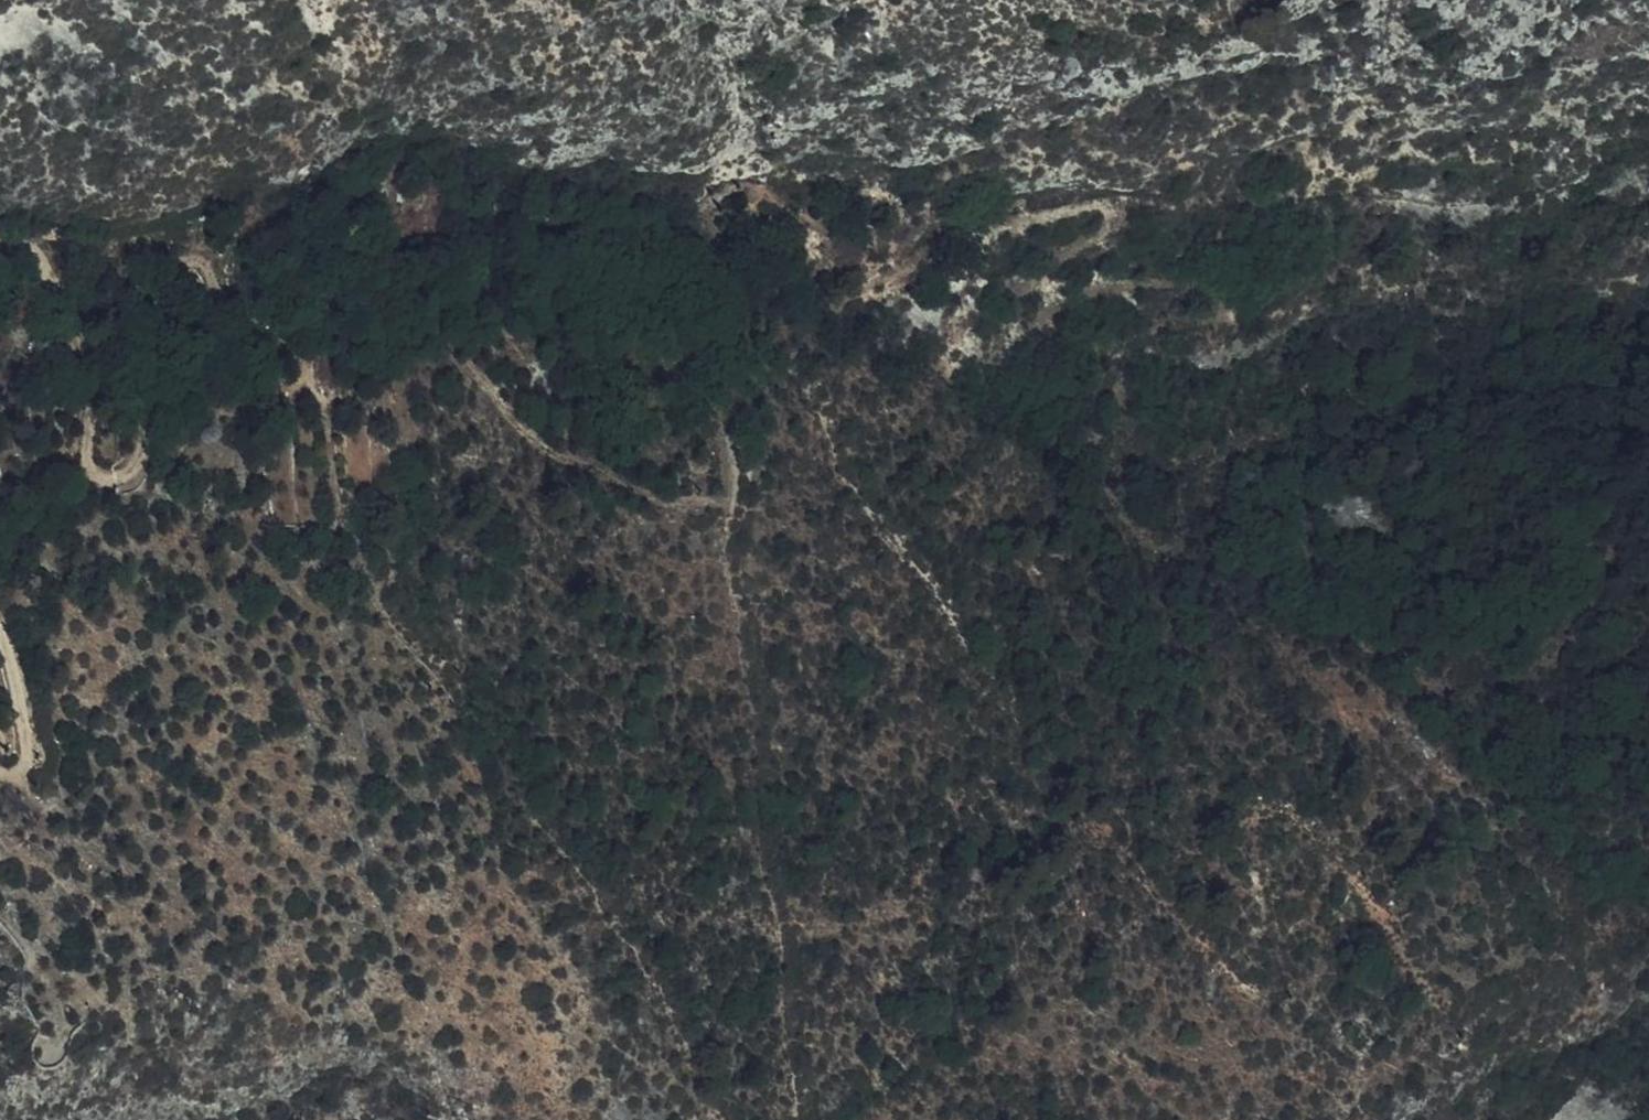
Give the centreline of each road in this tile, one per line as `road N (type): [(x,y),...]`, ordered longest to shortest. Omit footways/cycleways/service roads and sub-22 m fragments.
road 1 (track): [(0,241),(25,244),(59,289),(88,378),(87,461),(110,479),(138,468),(174,275),(191,260),(210,273),(259,337)]
road 2 (track): [(0,772),(26,770),(0,630)]

